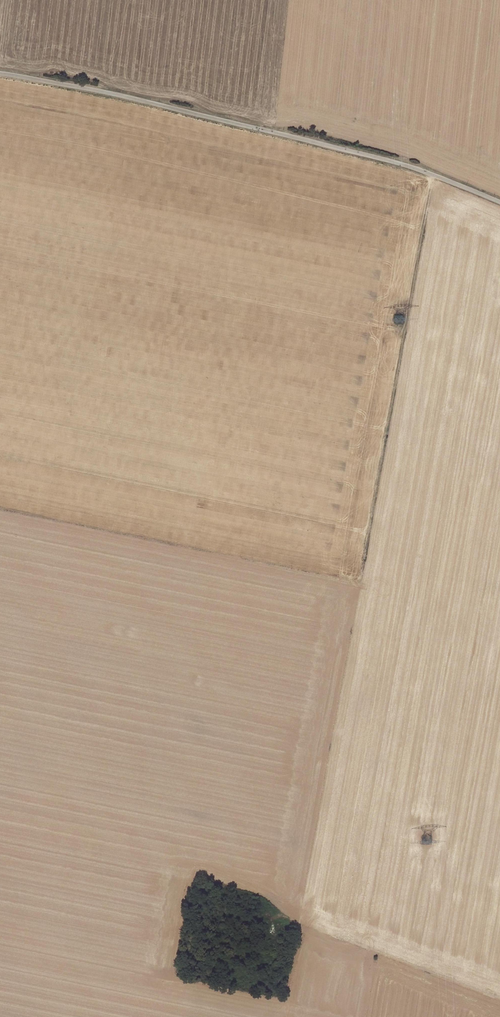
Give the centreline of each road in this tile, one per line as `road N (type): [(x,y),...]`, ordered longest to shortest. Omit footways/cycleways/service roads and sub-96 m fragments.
road 1 (unclassified): [(499,204),(431,177),(0,73)]

